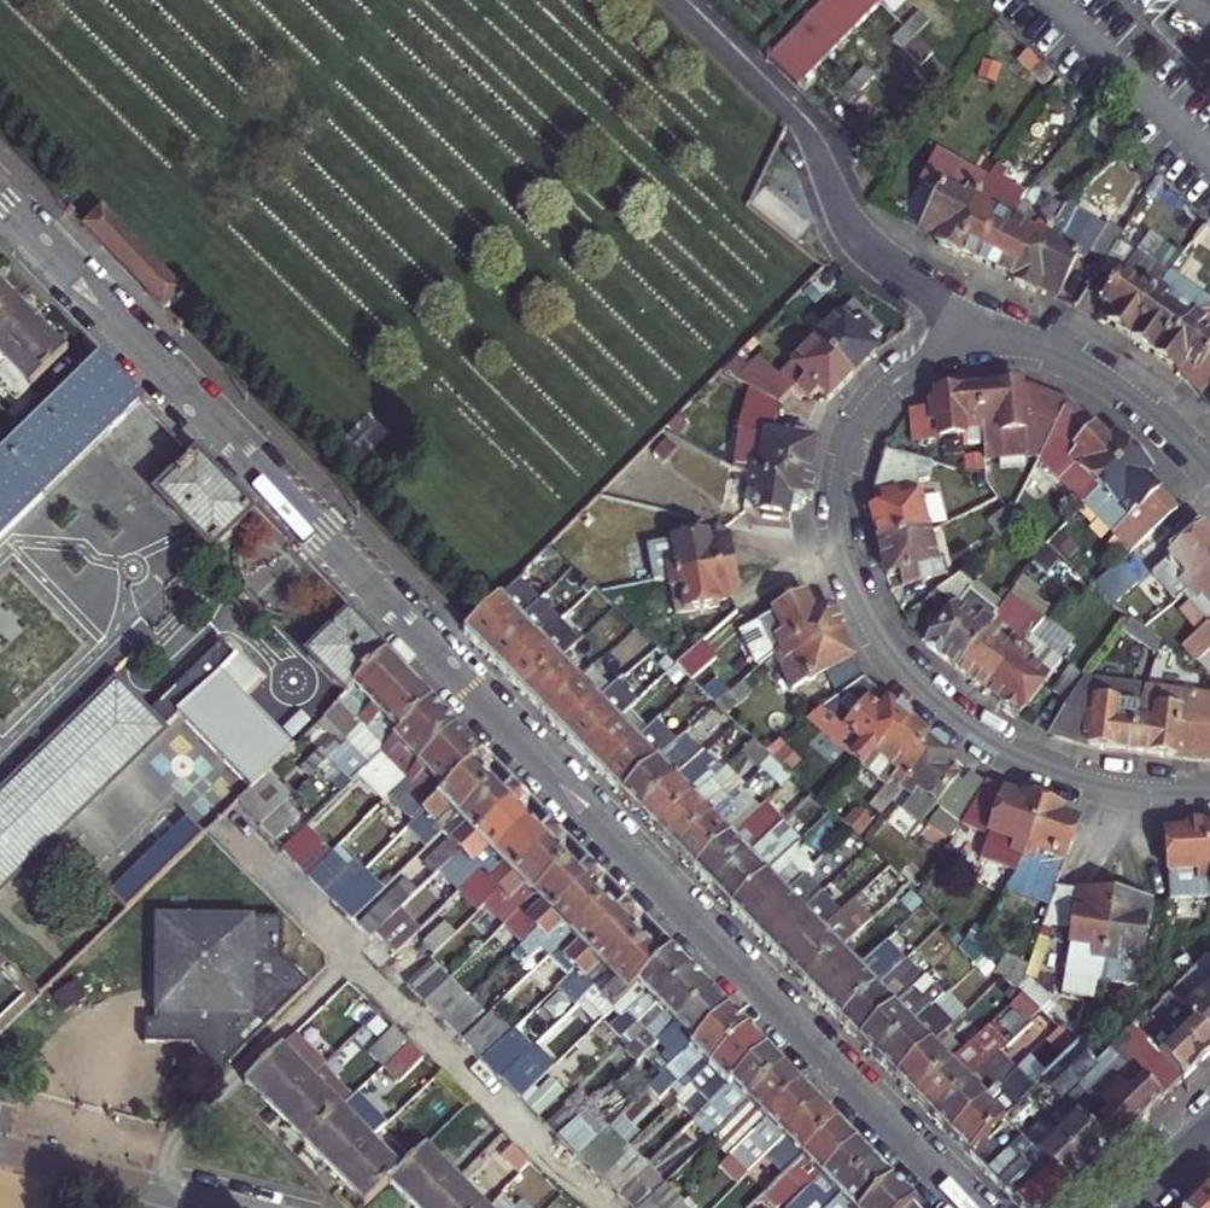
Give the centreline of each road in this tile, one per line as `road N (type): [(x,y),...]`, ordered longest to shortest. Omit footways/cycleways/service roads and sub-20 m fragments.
road 1 (tertiary): [(966,1207),(0,201)]
road 2 (residential): [(995,339),(941,349),(919,362),(862,414),(851,434),(839,529),(868,619),(946,708),(1020,757),(1122,788),(1209,793)]
road 3 (residential): [(674,0),(798,126),(841,217),(886,265)]
road 4 (residential): [(1209,473),(1140,404),(1089,367),(1035,344),(995,339)]
road 5 (residential): [(0,1150),(231,1207)]
road 6 (residential): [(995,339),(886,265)]

